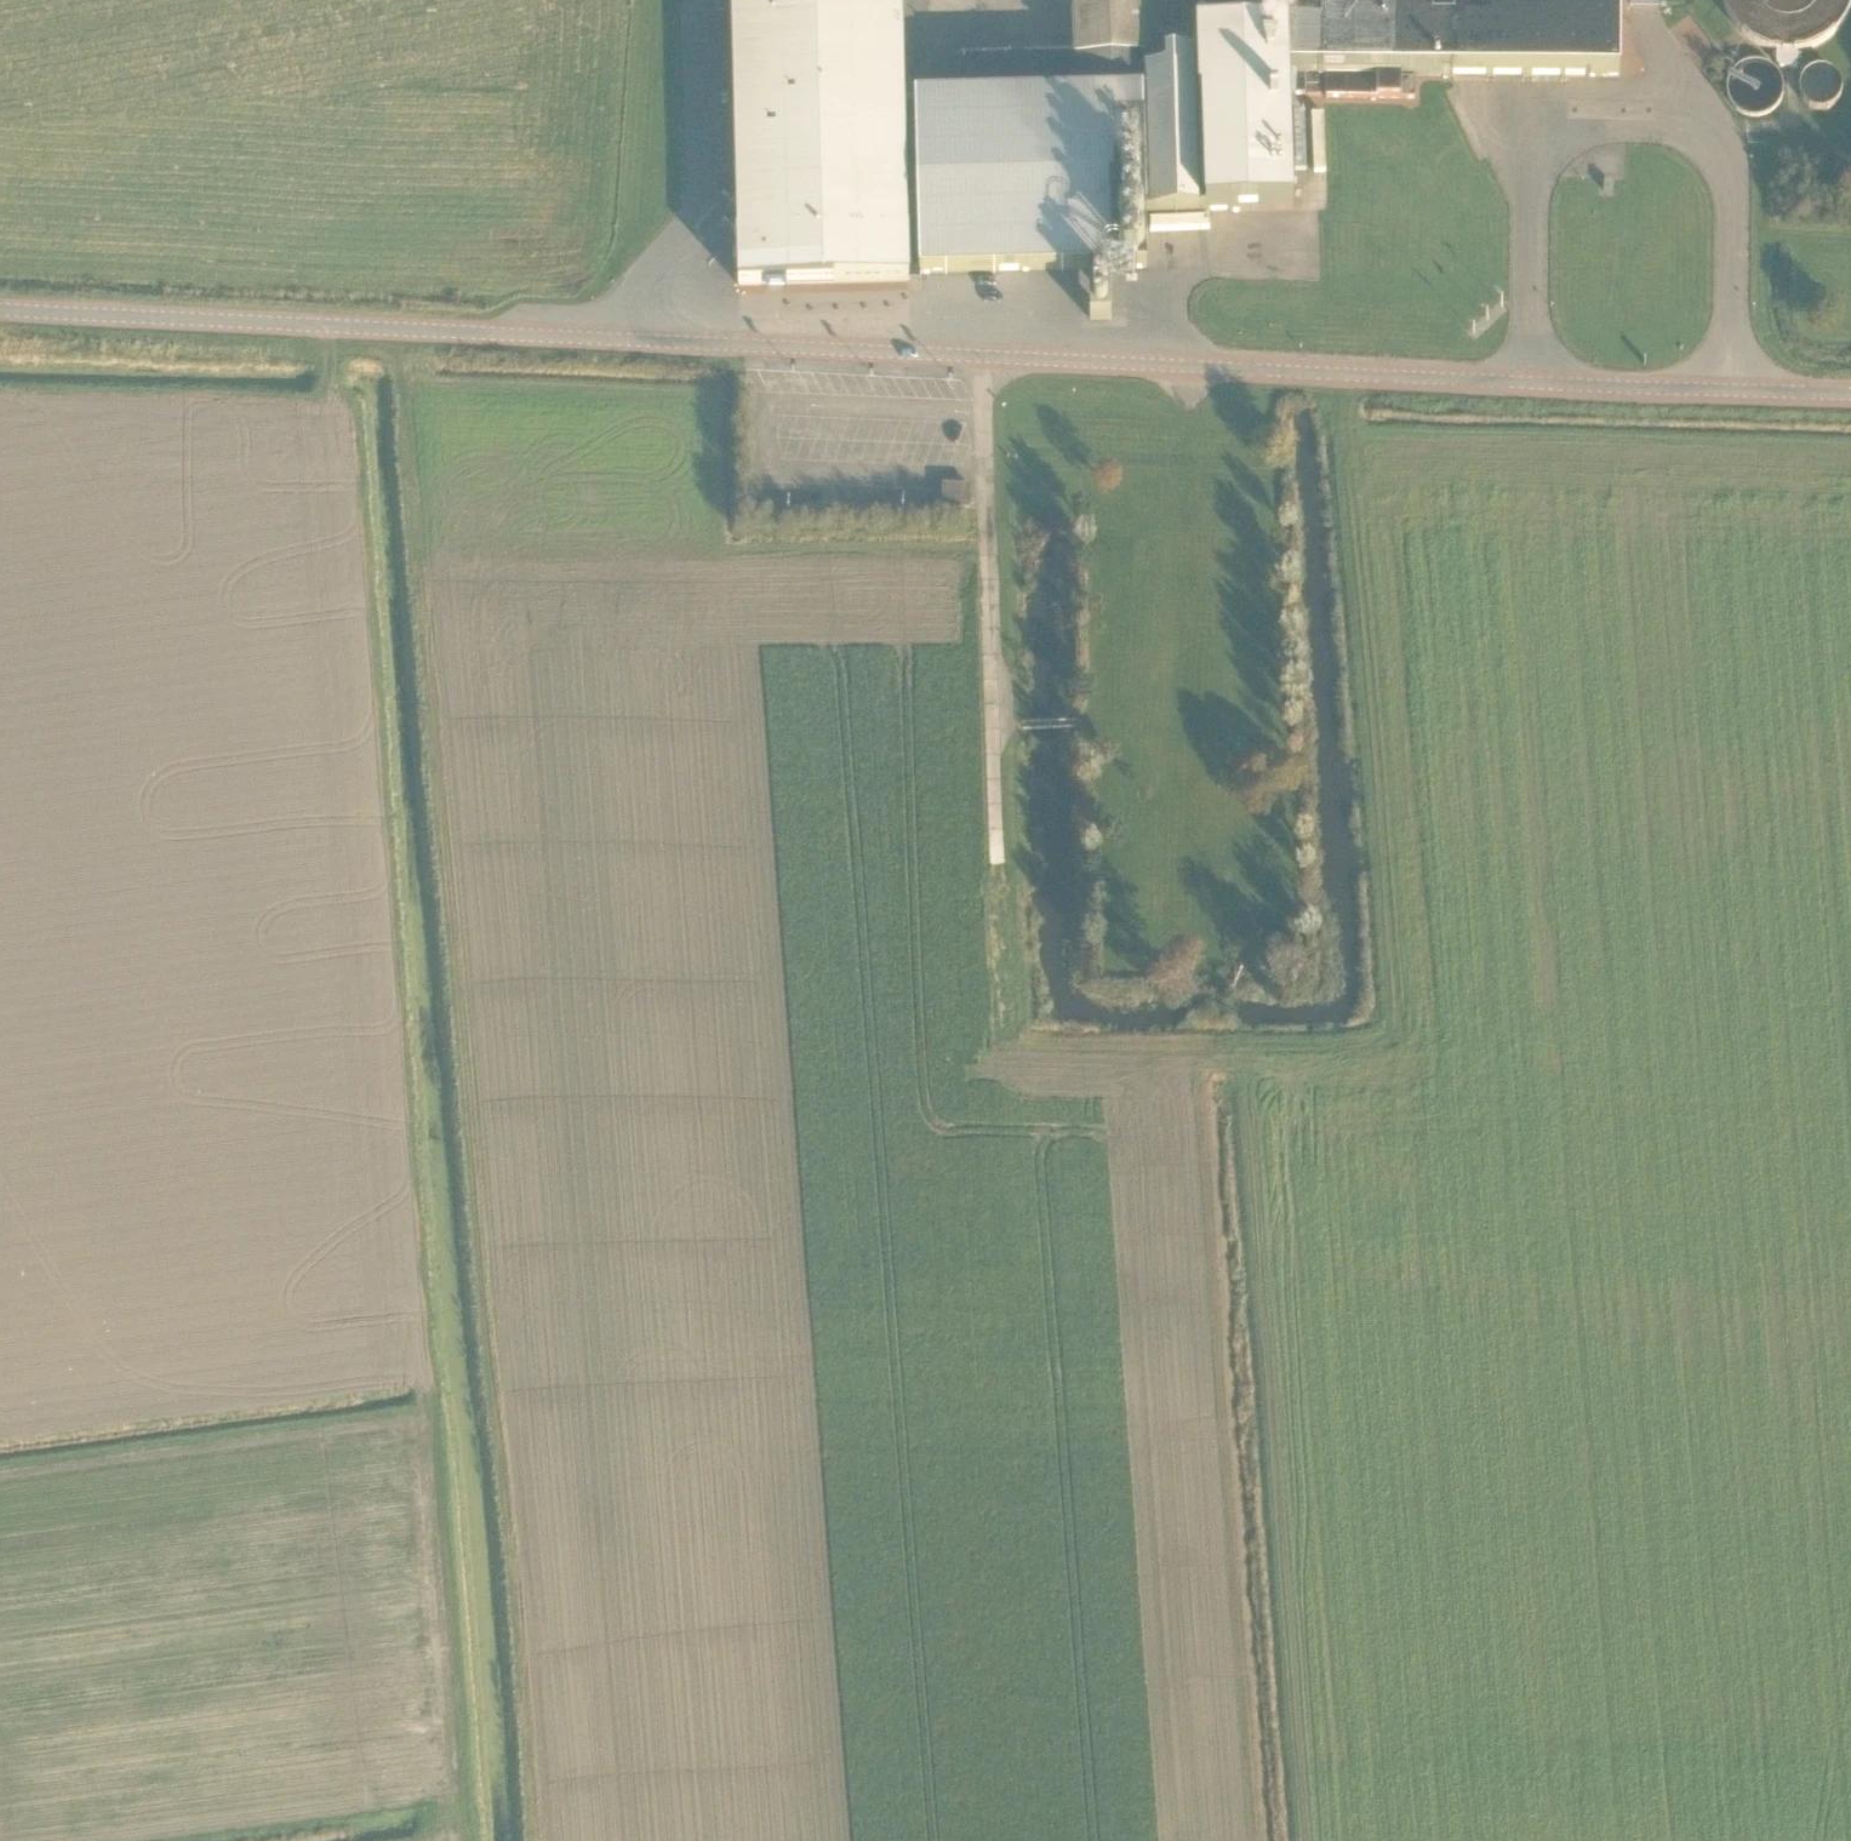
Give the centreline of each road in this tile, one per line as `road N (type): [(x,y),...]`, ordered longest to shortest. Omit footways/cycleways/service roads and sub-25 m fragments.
road 1 (tertiary): [(1850,391),(986,357),(0,305)]
road 2 (track): [(986,357),(1004,1083)]

